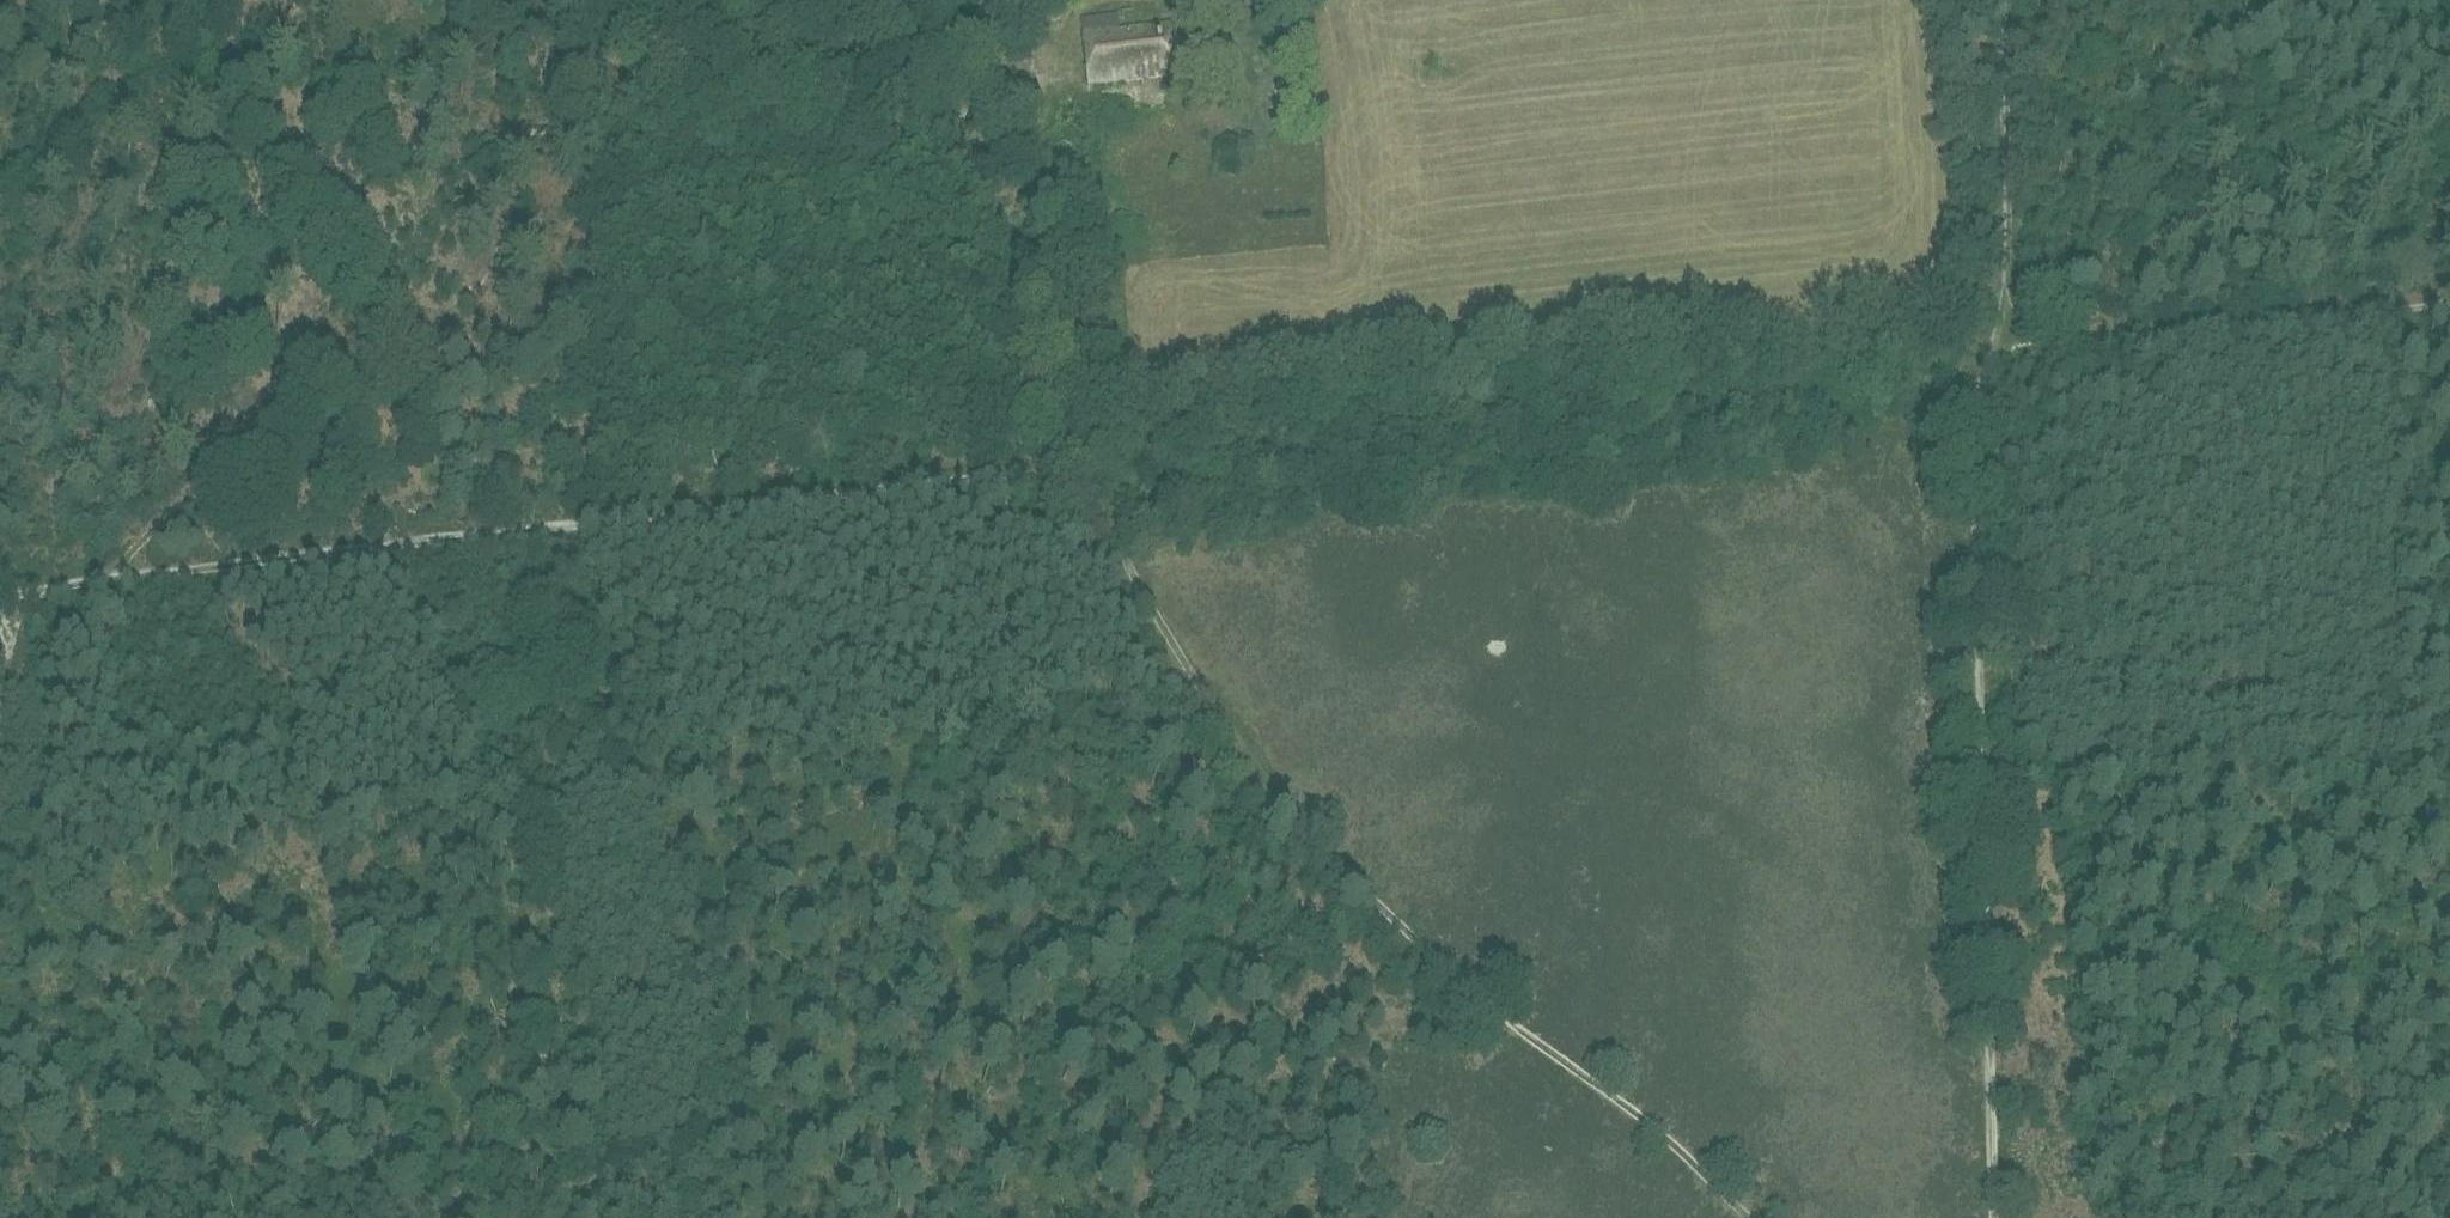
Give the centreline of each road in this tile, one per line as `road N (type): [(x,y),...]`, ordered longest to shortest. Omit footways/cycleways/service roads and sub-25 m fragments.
road 1 (track): [(1082,457),(183,559),(5,599)]
road 2 (track): [(1763,1217),(1366,875),(1210,693),(1082,457)]
road 3 (track): [(1996,331),(1979,421),(2005,1217)]
road 4 (track): [(2449,290),(1996,331)]
road 5 (track): [(1980,0),(1996,331)]

